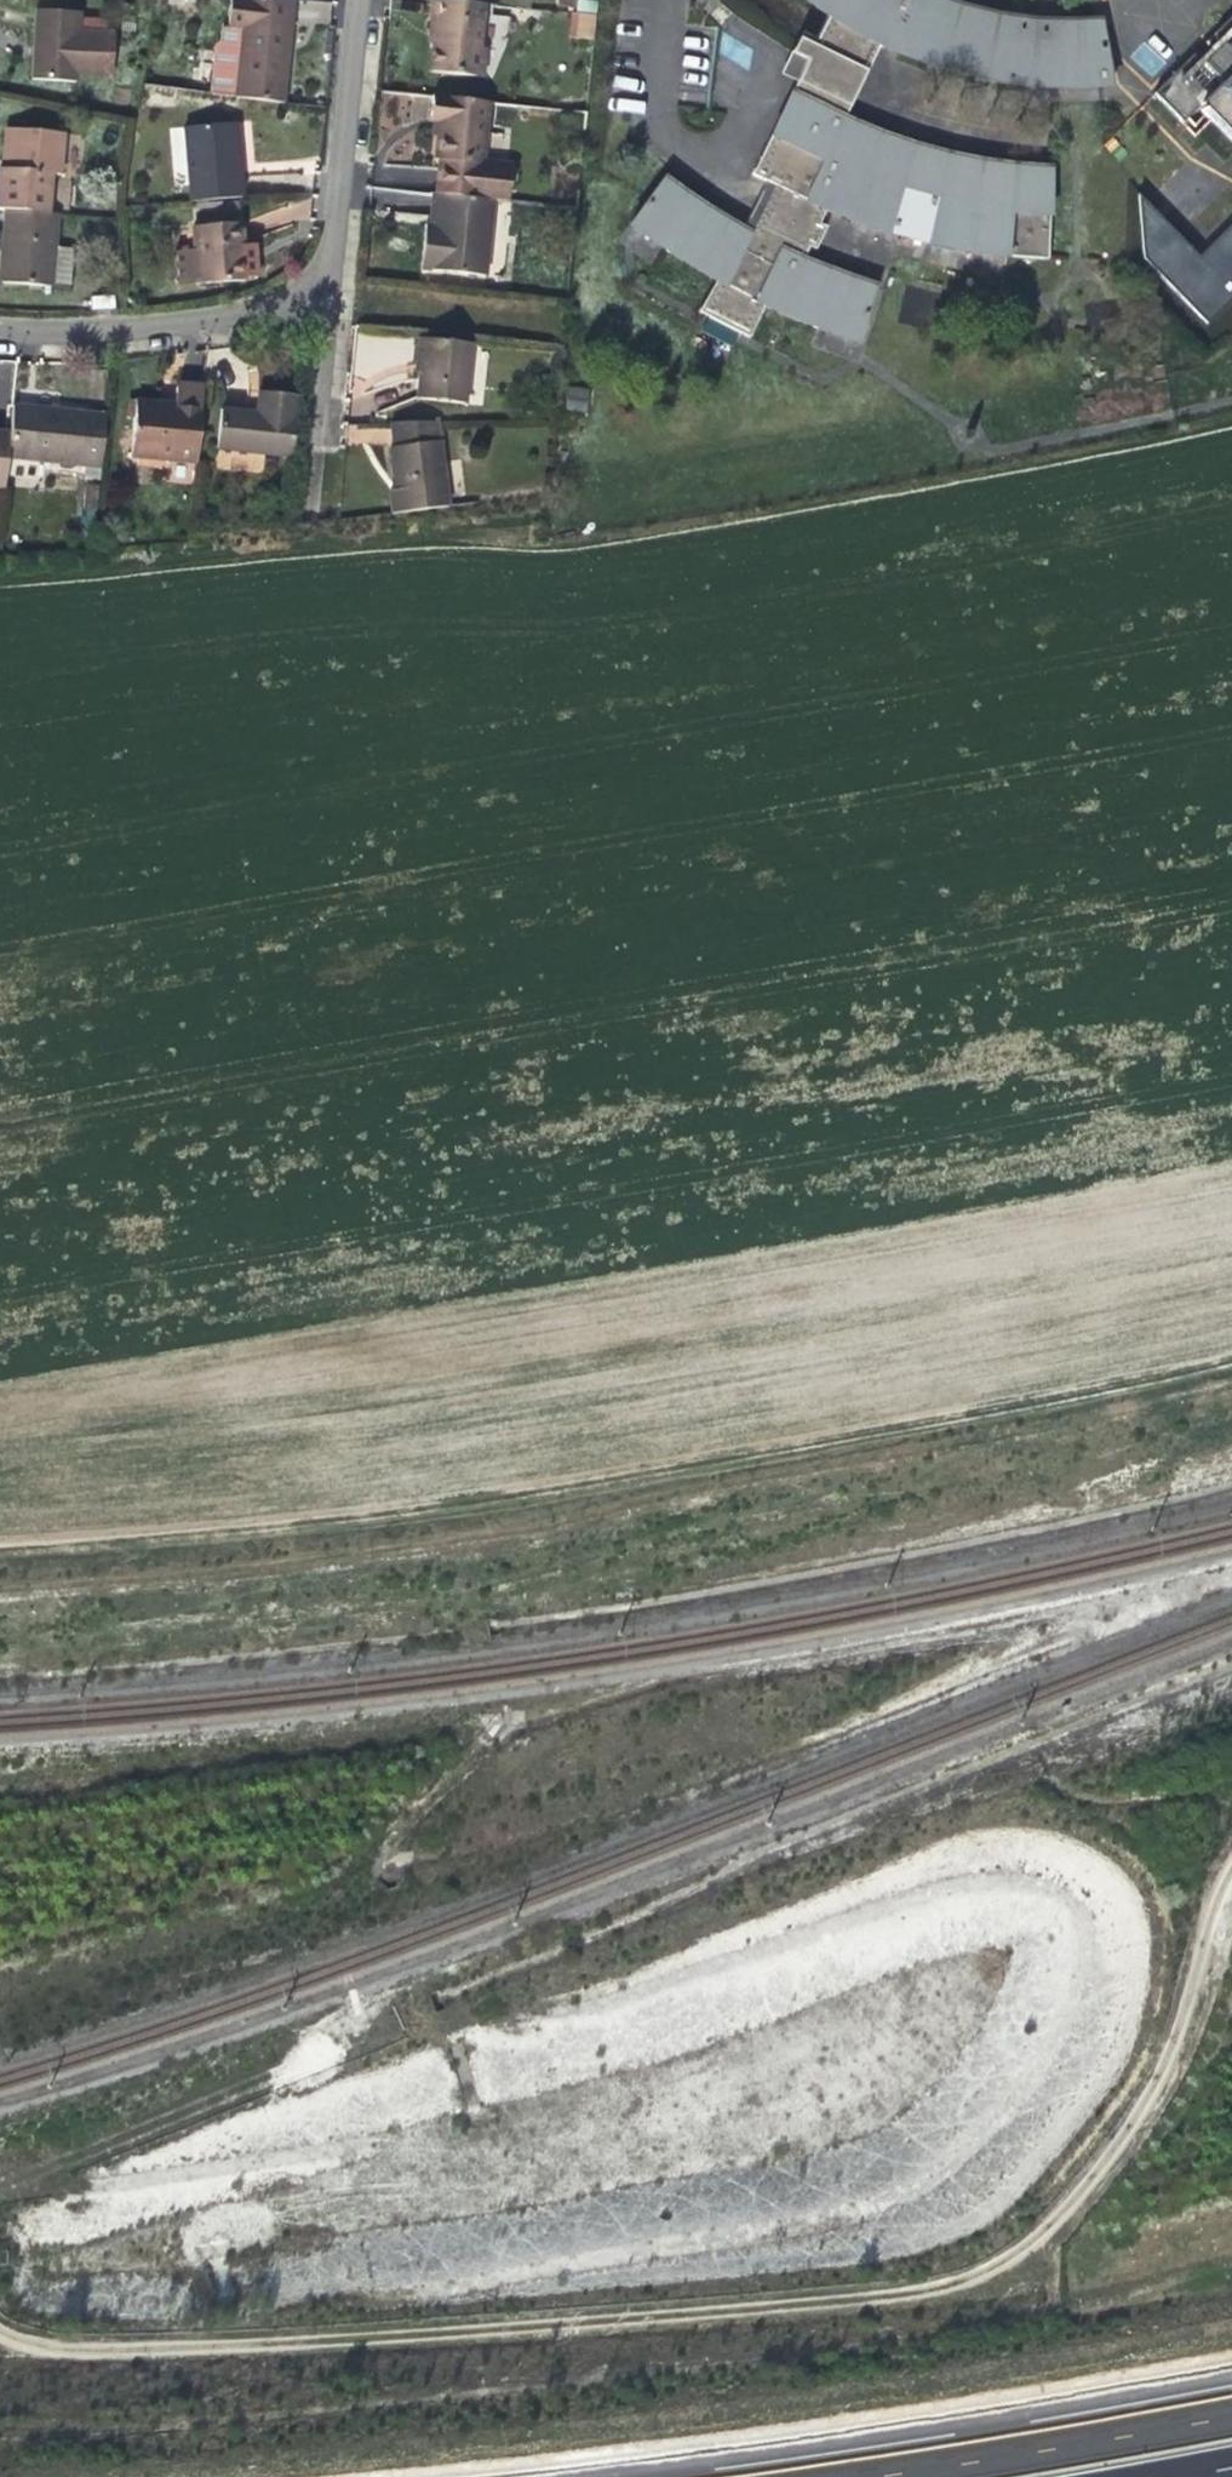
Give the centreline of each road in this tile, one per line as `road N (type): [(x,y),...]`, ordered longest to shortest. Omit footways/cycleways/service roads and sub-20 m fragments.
road 1 (track): [(0,1560),(85,1557),(450,1512),(1231,1367)]
road 2 (motorway): [(1231,2405),(786,2476)]
road 3 (residential): [(0,329),(186,318),(262,303),(334,275)]
road 4 (residential): [(334,275),(360,0)]

